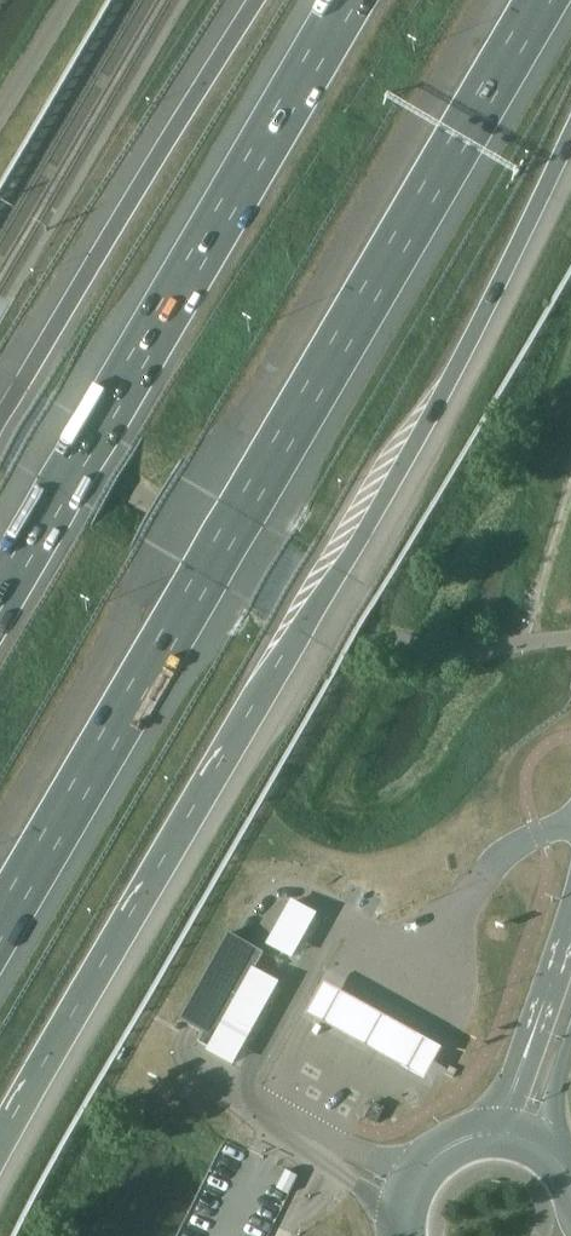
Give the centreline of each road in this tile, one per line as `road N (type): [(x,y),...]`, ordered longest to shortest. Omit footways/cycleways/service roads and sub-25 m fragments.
road 1 (motorway): [(0,1155),(56,1043),(441,409),(570,135)]
road 2 (motorway): [(0,933),(545,0)]
road 3 (motorway): [(354,0),(0,605)]
road 4 (motorway): [(262,0),(0,429)]
road 5 (unclassified): [(0,120),(72,0)]
road 6 (secondary): [(570,898),(533,1032)]
road 7 (secondary): [(493,1144),(431,1175),(413,1222)]

